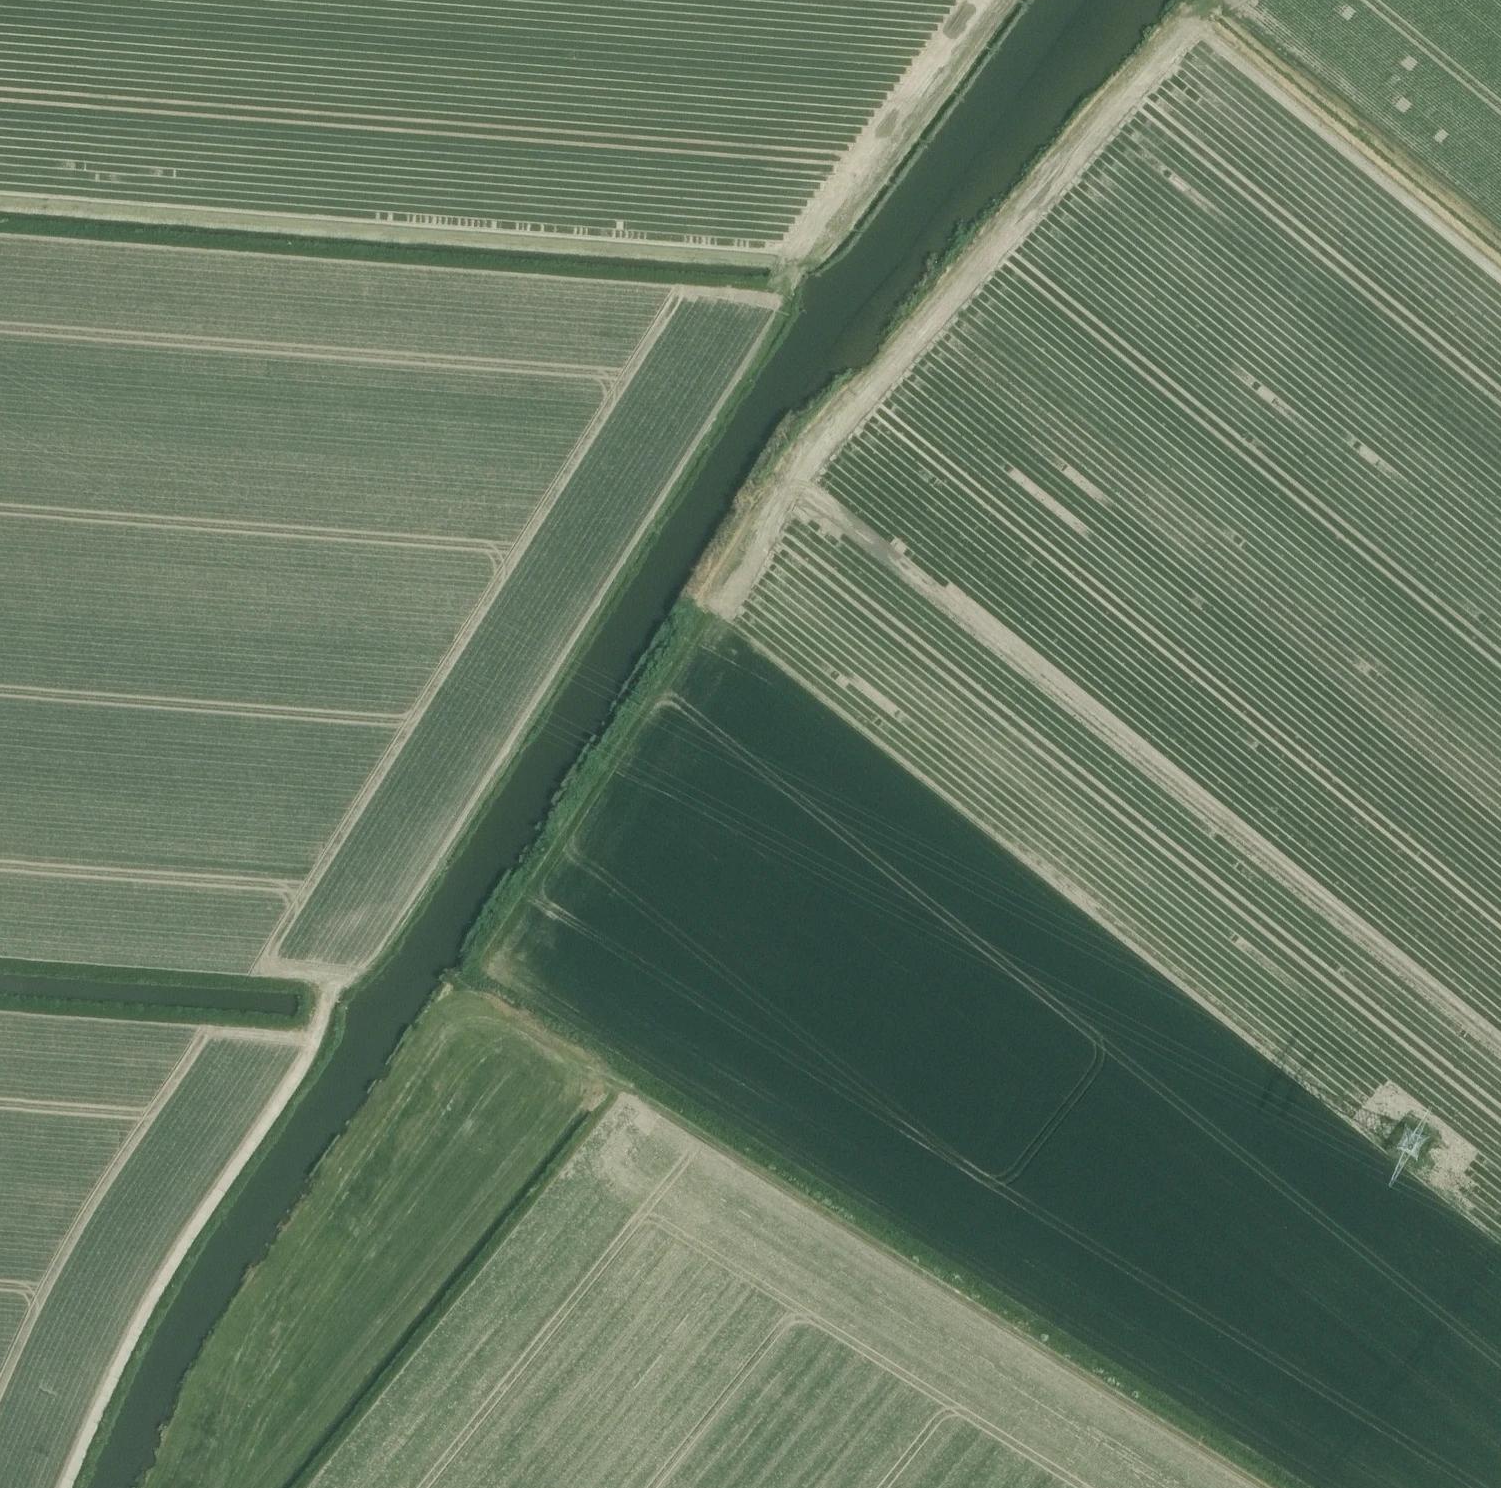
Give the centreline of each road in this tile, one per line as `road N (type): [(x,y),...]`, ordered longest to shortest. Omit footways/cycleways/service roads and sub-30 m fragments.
road 1 (track): [(1500,1036),(797,467)]
road 2 (track): [(1268,1487),(997,1319)]

